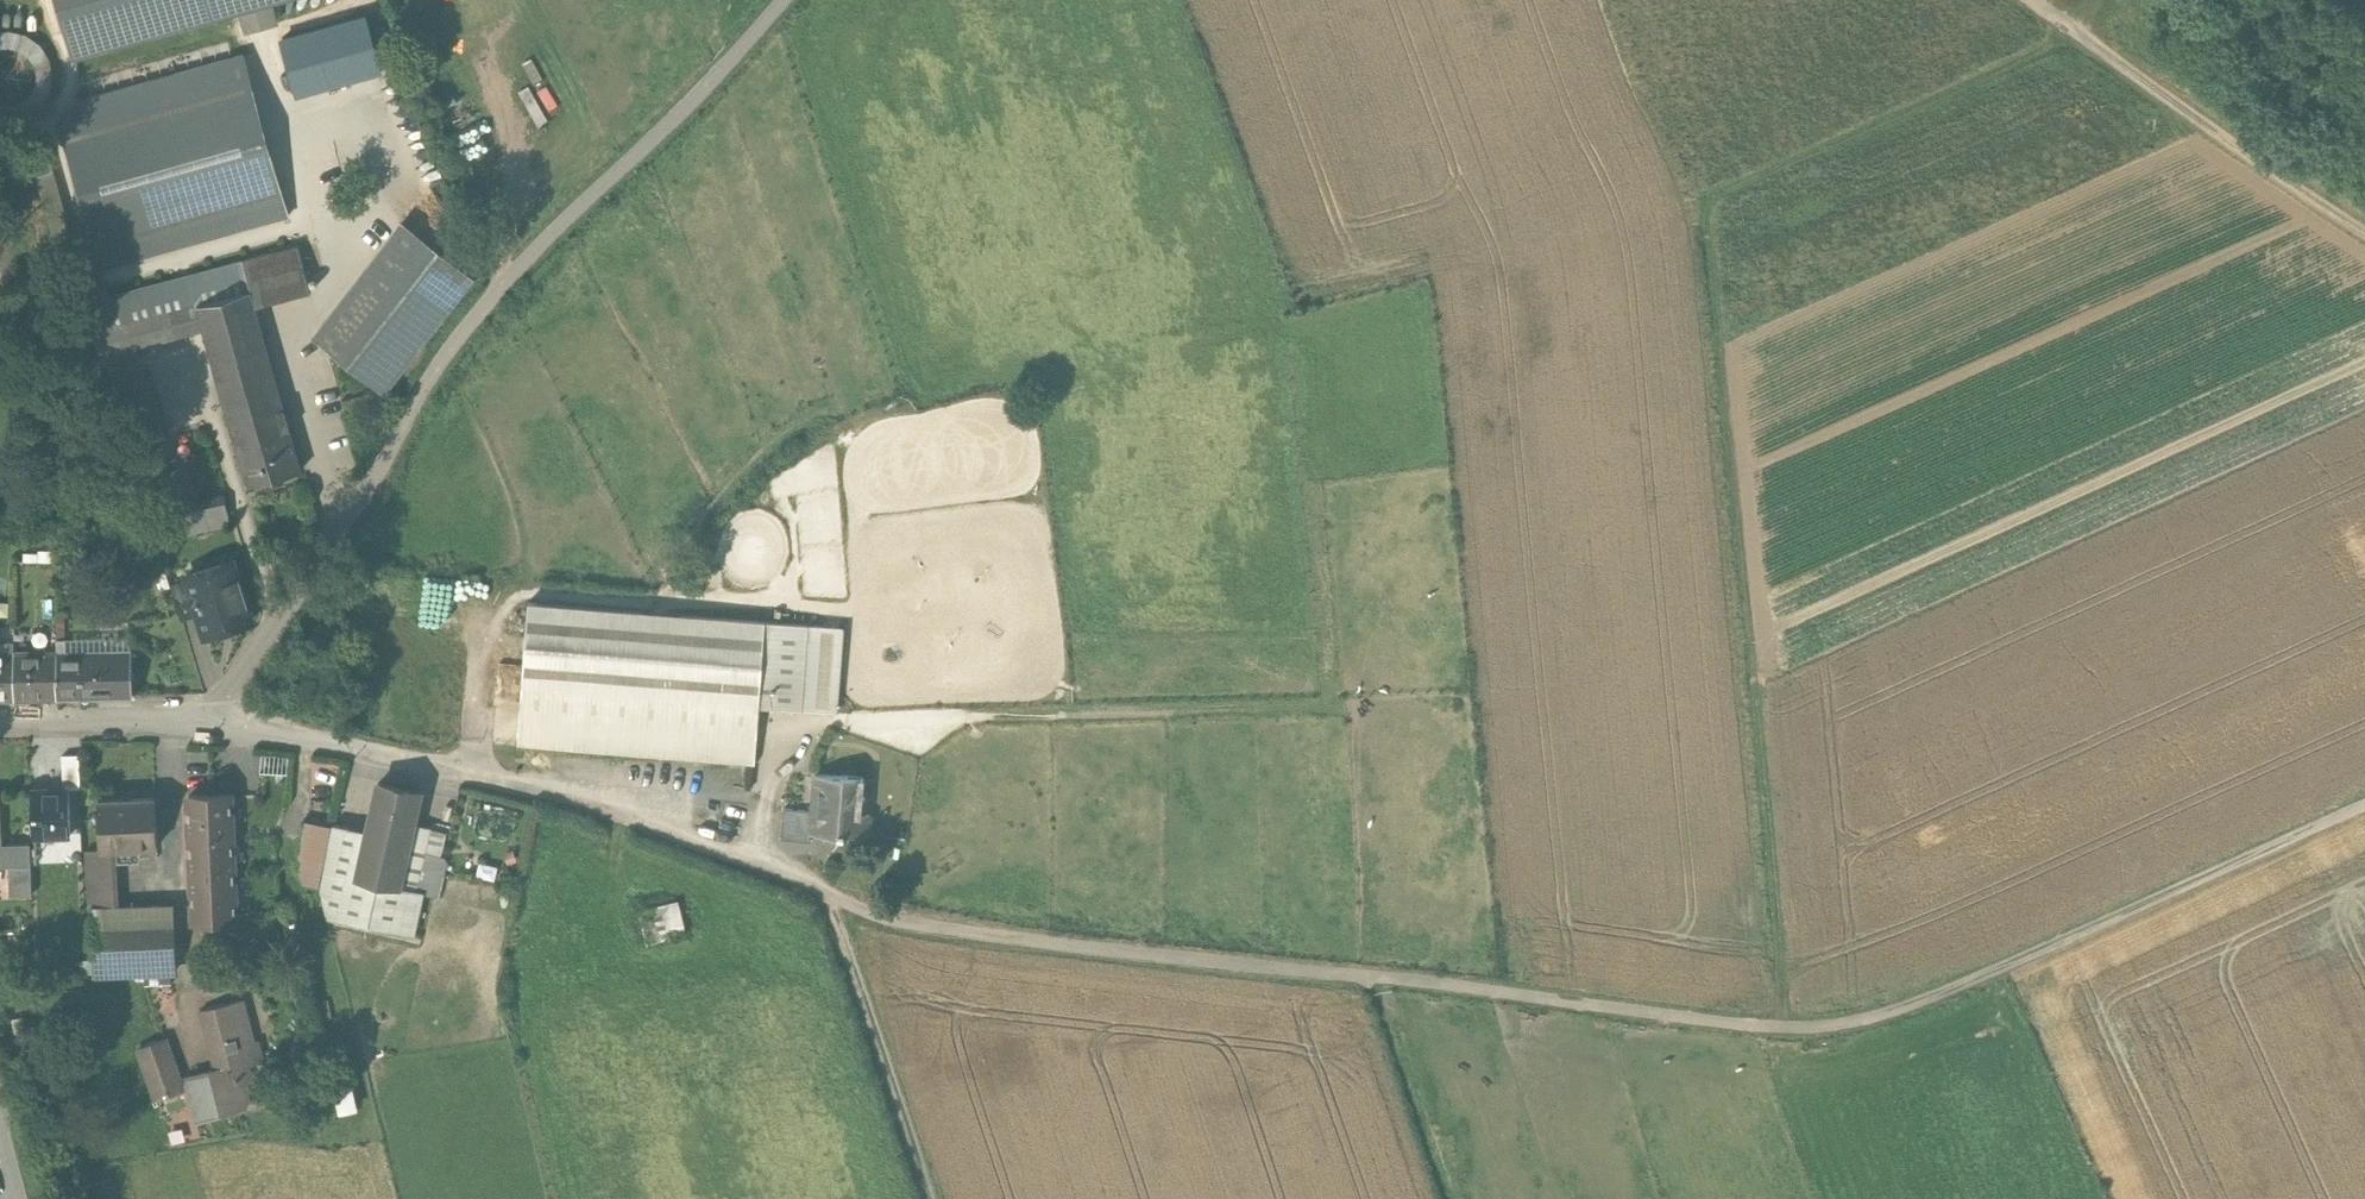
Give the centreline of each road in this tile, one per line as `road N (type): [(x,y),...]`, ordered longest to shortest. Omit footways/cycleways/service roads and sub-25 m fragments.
road 1 (track): [(826,894),(959,932),(1817,1028),(1924,1001),(2364,807)]
road 2 (track): [(1788,1029),(1714,215),(2078,38),(2108,0)]
road 3 (track): [(384,0),(433,188),(522,268),(708,91),(785,0)]
road 4 (unclassified): [(210,722),(479,781),(694,839),(826,894)]
road 5 (unclassified): [(210,722),(375,478),(451,347),(522,268)]
road 6 (track): [(2022,0),(2364,226)]
road 7 (track): [(826,894),(932,1198)]
road 8 (unclassified): [(0,724),(210,722)]

